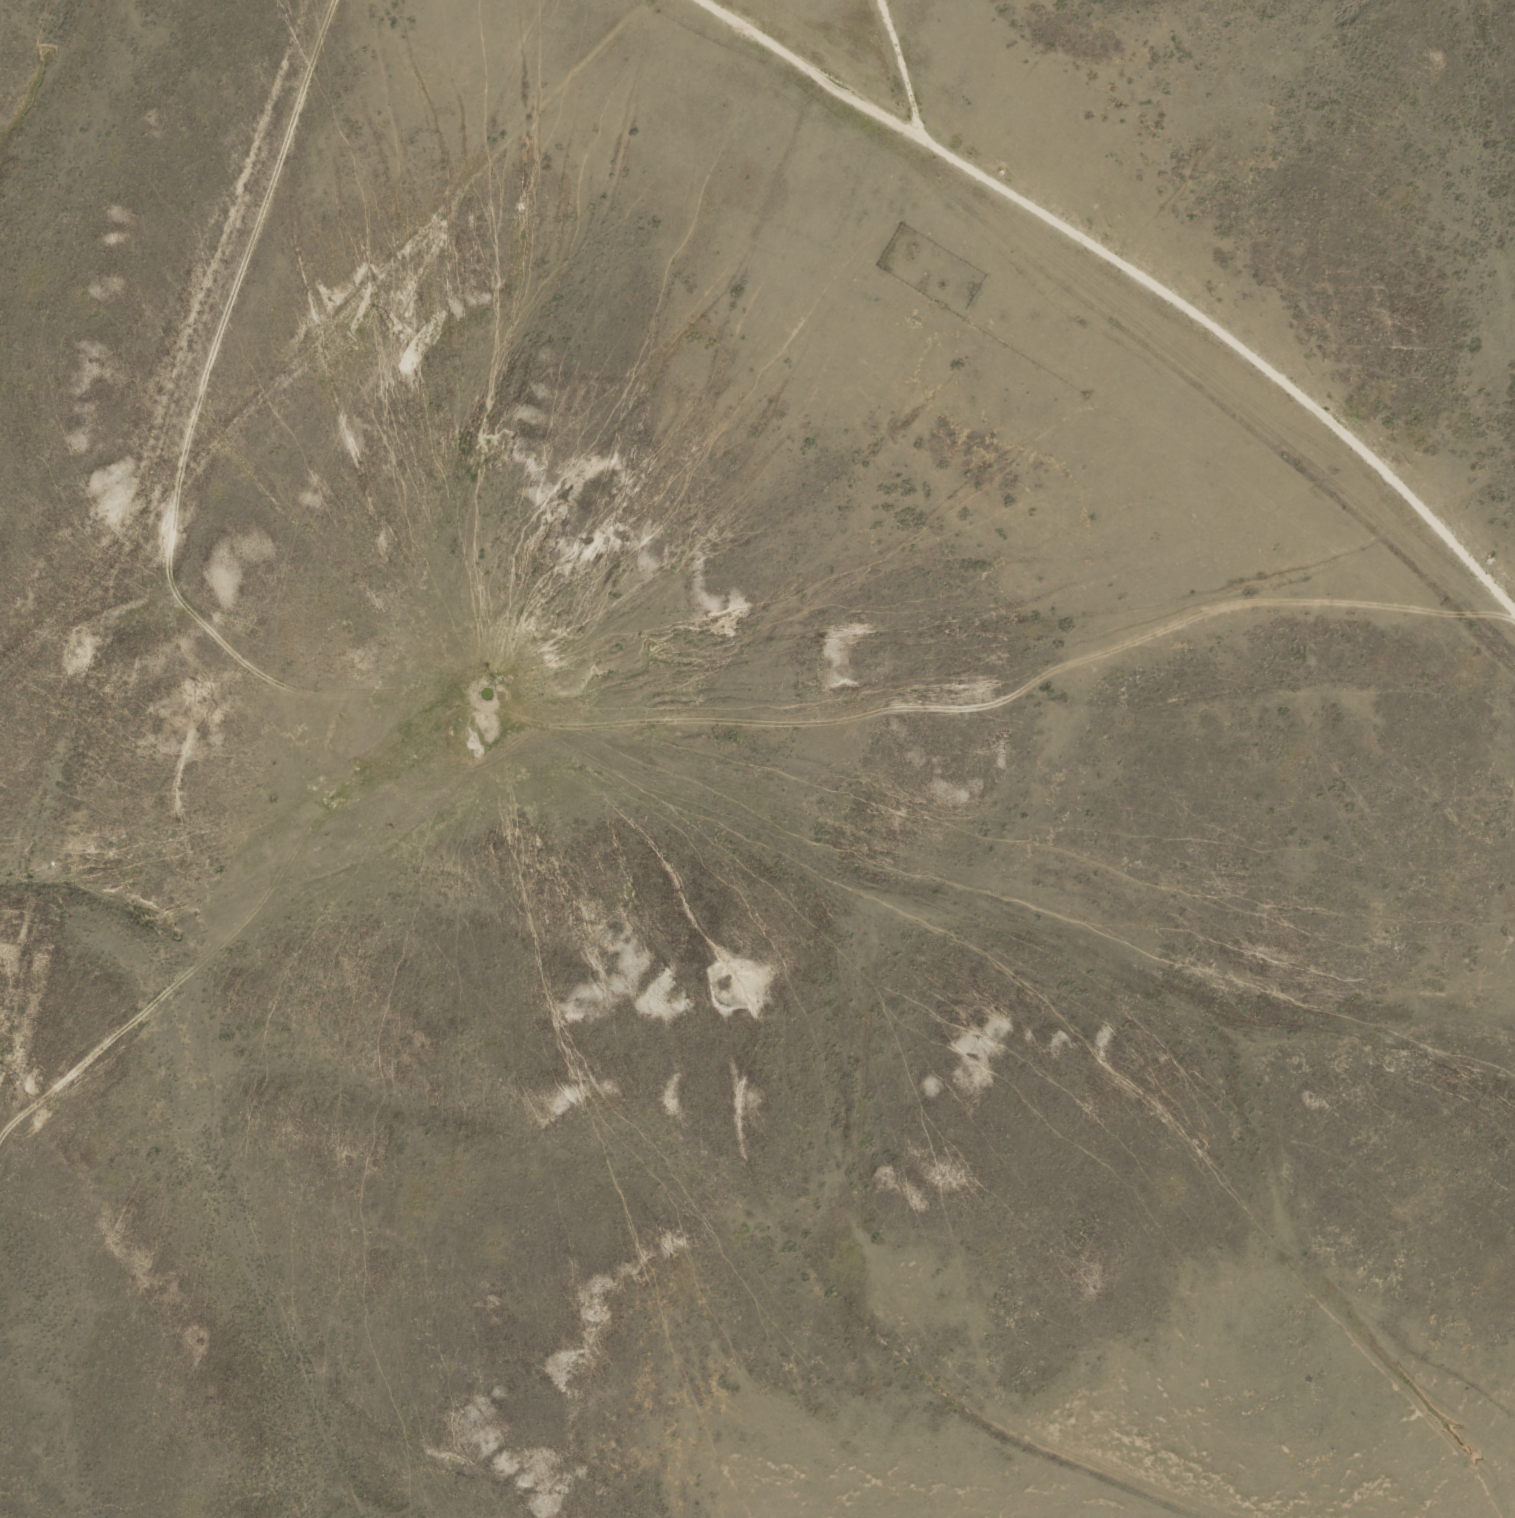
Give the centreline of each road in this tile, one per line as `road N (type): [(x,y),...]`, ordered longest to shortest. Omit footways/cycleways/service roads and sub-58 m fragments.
road 1 (residential): [(1237,1517),(1009,1459),(847,1334),(712,1129),(686,889),(660,826),(587,752),(436,684),(389,616),(363,548),(332,307),(295,229),(301,0)]
road 2 (residential): [(1514,684),(1119,292),(749,72),(675,67),(562,0)]

